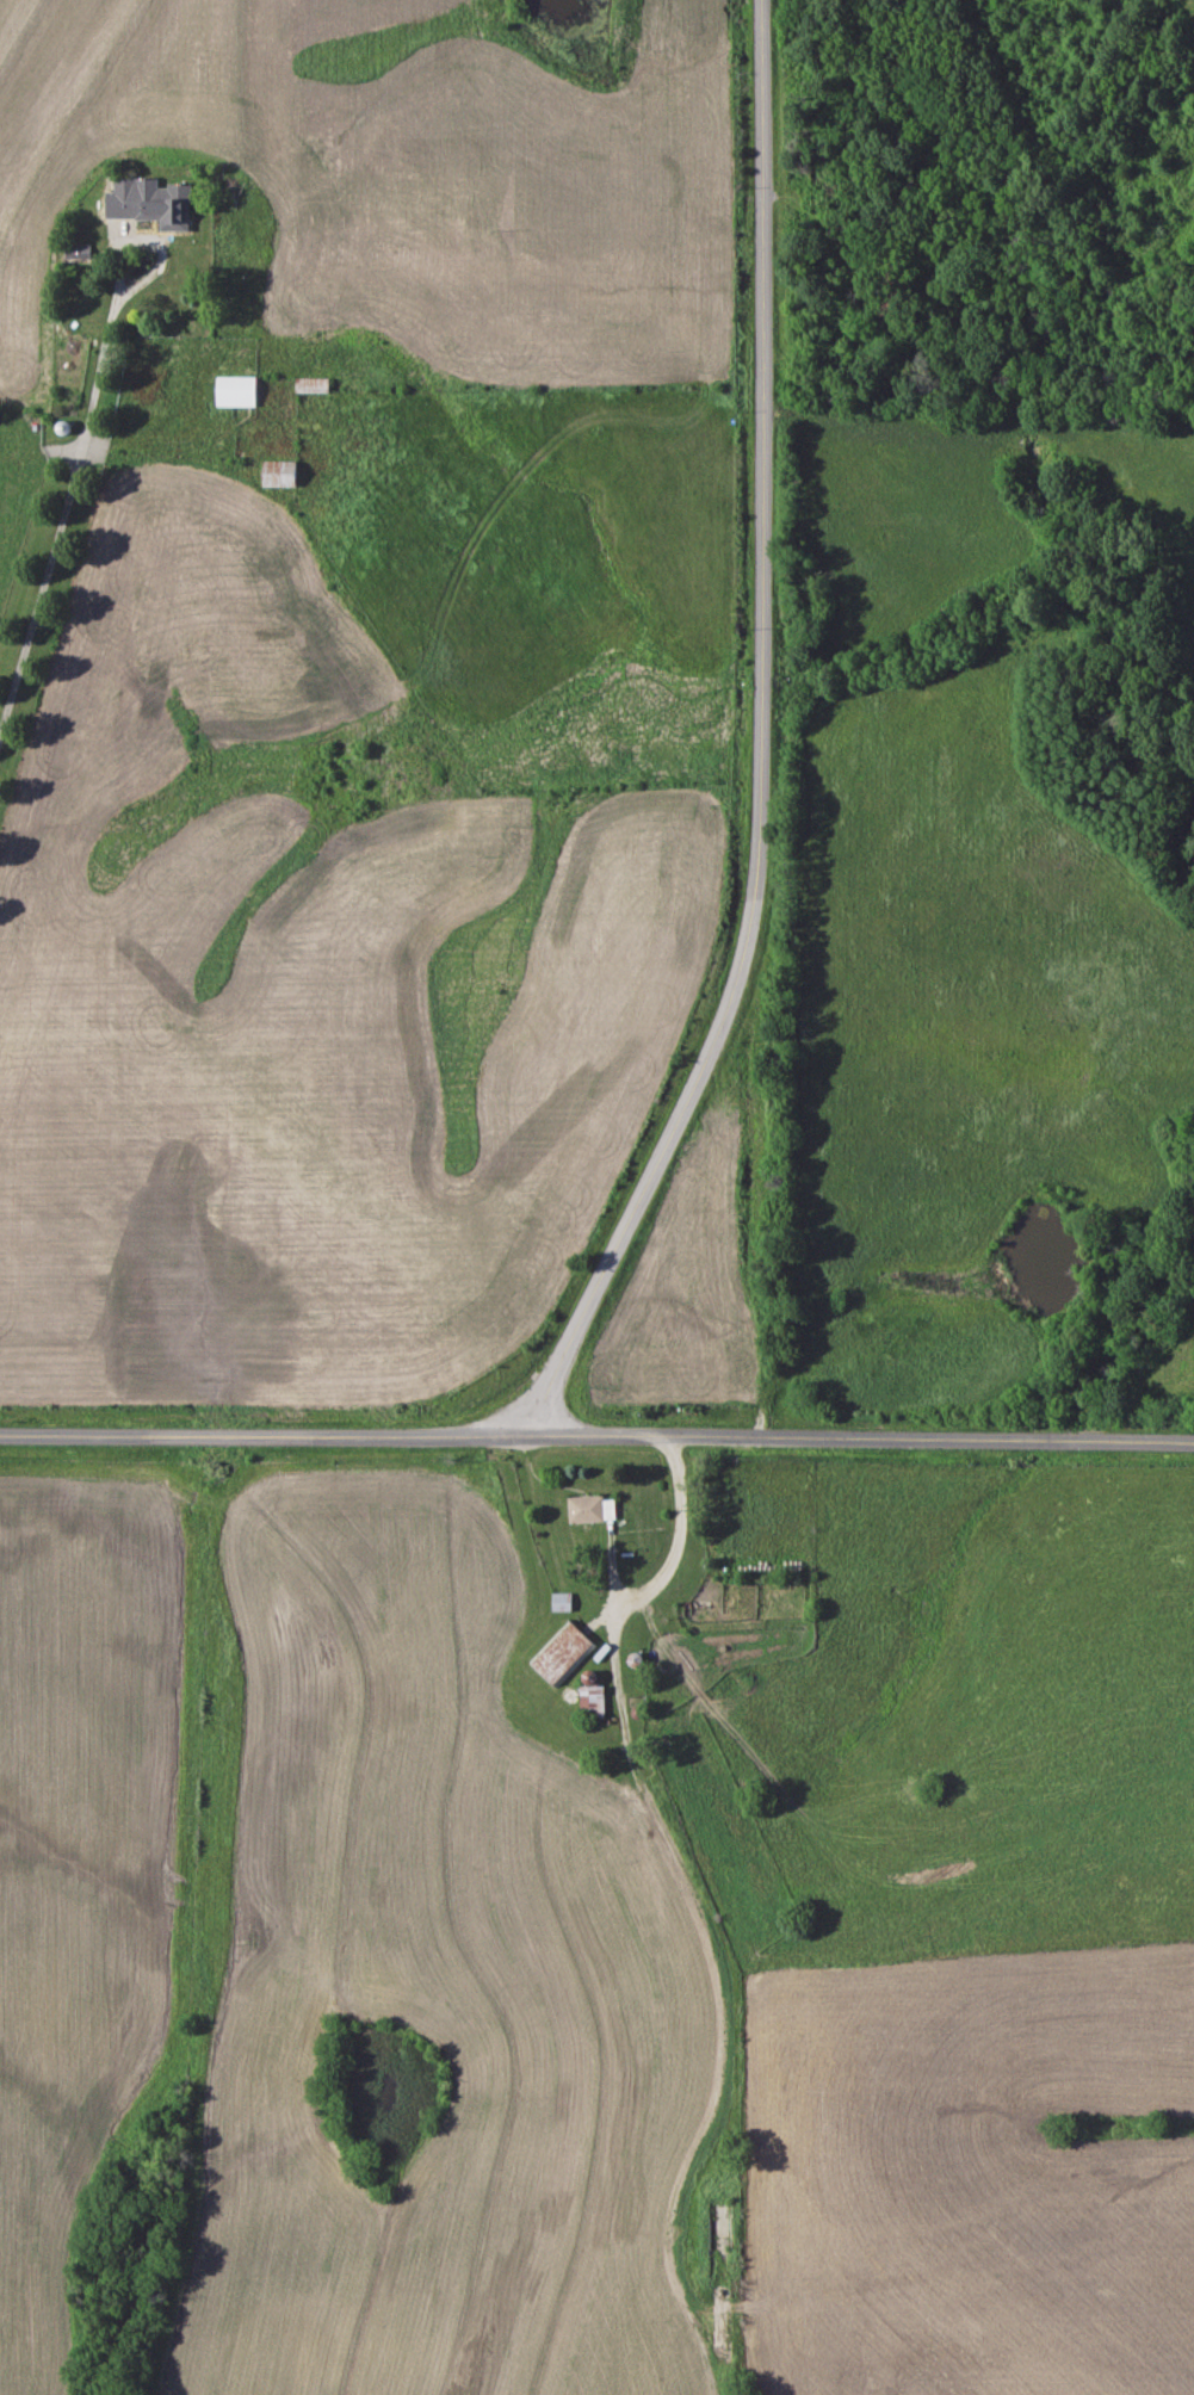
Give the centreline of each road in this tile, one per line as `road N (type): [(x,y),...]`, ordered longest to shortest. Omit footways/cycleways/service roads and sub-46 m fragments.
road 1 (tertiary): [(527,1435),(567,1324),(699,1066),(725,902),(738,0)]
road 2 (tertiary): [(1193,1441),(0,1436)]

